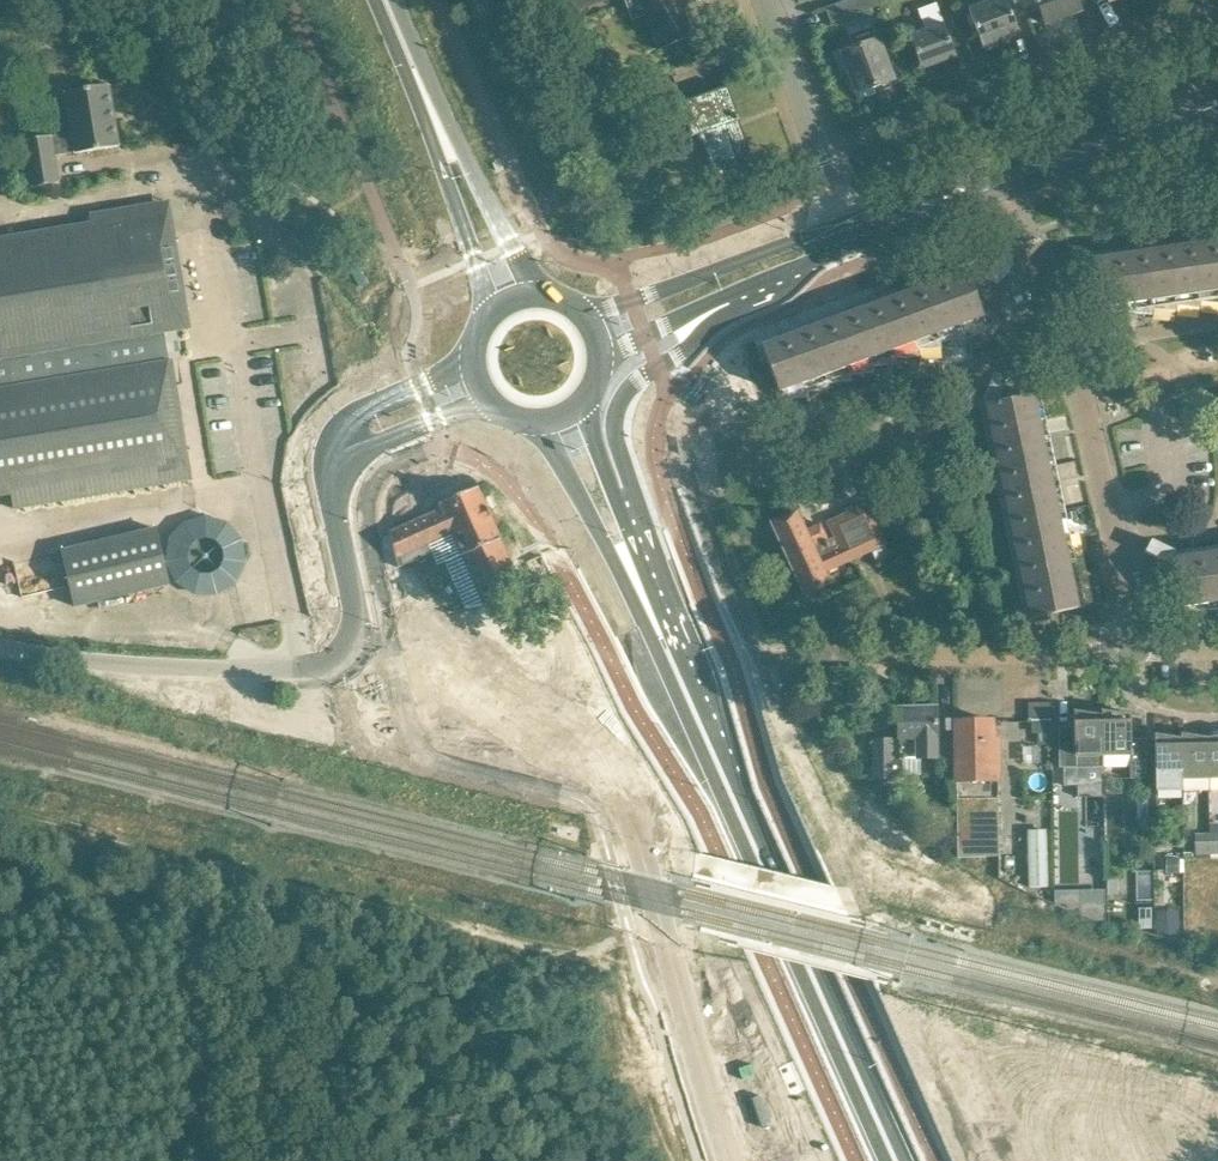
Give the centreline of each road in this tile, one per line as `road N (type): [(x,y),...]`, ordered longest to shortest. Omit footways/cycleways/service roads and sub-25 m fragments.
road 1 (track): [(810,1160),(725,966),(0,795)]
road 2 (secondary): [(536,424),(611,557),(883,1160)]
road 3 (secondary): [(907,1160),(622,504)]
road 4 (unclassified): [(342,449),(332,489),(356,621),(351,647),(332,667),(131,669),(0,648)]
road 5 (residential): [(1136,647),(1082,389),(1002,176)]
road 6 (residential): [(819,148),(1217,4)]
road 7 (secondary): [(376,0),(492,308)]
road 8 (secondary): [(535,293),(394,0)]
road 9 (tertiary): [(849,232),(807,233),(586,318)]
road 10 (residential): [(879,658),(1136,647)]
road 11 (secondary): [(622,504),(621,404),(681,346),(705,308)]
road 12 (tertiary): [(1002,176),(1217,103)]
road 13 (tertiary): [(705,308),(816,262),(849,232)]
road 14 (tertiary): [(849,232),(1002,176)]
road 15 (unclassified): [(469,360),(364,408),(342,449)]
road 16 (residential): [(819,148),(764,0)]
road 17 (unclassified): [(342,449),(377,445),(483,399)]

